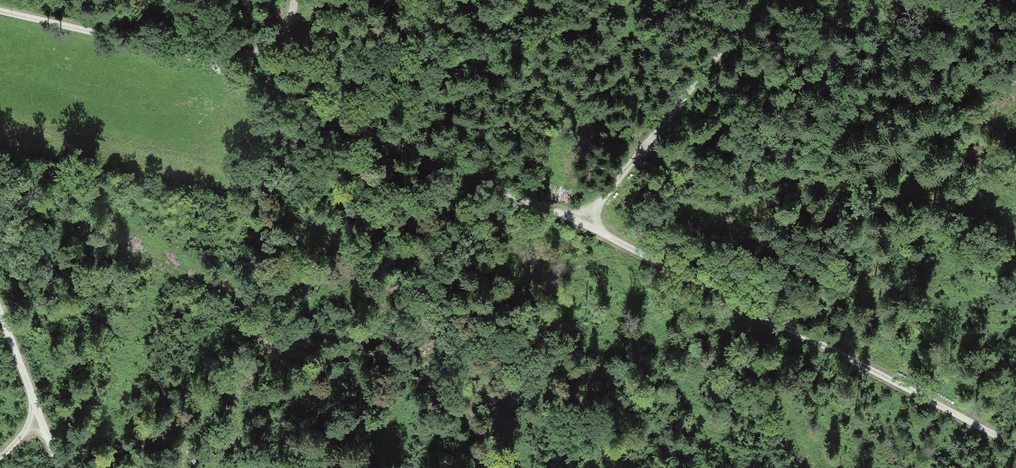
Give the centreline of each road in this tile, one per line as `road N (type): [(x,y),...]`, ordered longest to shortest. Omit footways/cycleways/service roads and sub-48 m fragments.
road 1 (track): [(1015,446),(579,220),(208,64)]
road 2 (track): [(579,220),(763,0)]
road 3 (track): [(208,64),(0,11)]
road 4 (track): [(0,311),(64,467)]

